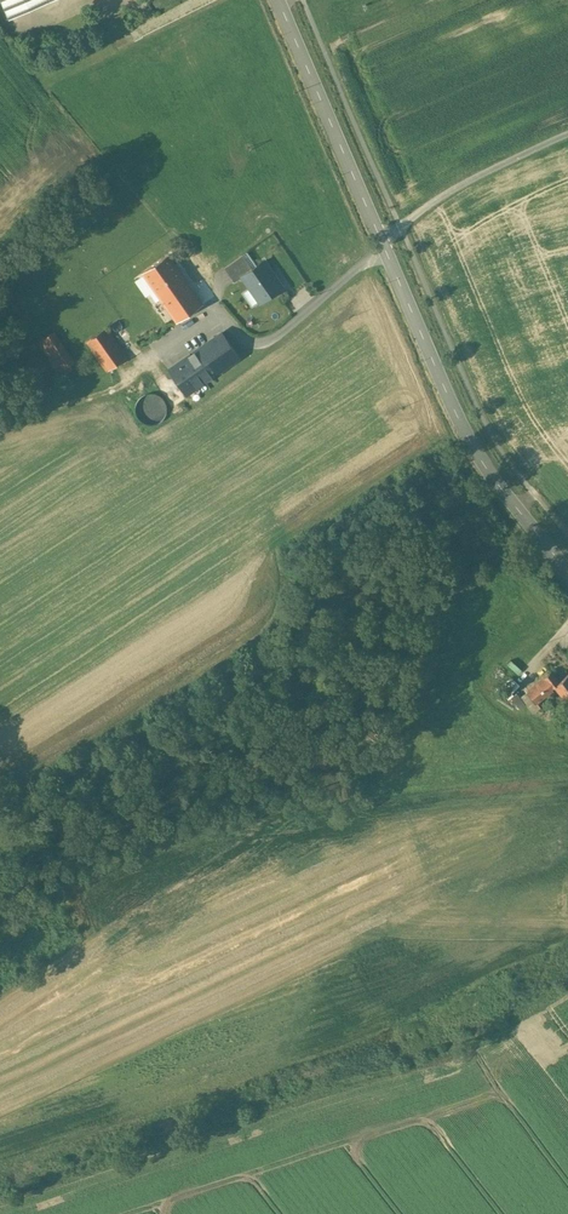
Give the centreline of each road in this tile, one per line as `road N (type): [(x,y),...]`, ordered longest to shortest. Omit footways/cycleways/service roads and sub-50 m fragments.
road 1 (tertiary): [(567,569),(466,430),(279,0)]
road 2 (track): [(0,423),(112,391),(165,347)]

